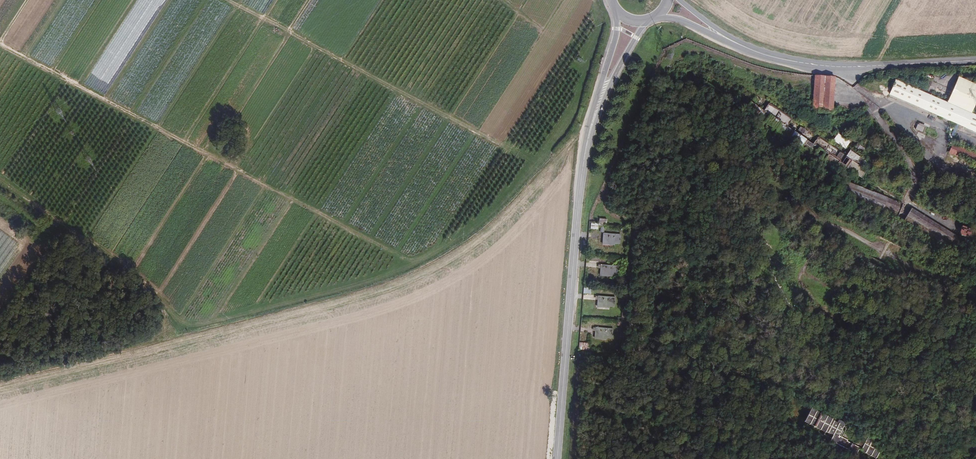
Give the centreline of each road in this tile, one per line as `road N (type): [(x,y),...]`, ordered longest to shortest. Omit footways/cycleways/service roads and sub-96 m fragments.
road 1 (track): [(608,28),(581,119),(565,145),(500,215),(441,257),(369,289),(0,380)]
road 2 (track): [(0,47),(394,257)]
road 3 (secondary): [(557,458),(578,189),(598,99)]
road 4 (track): [(529,161),(226,0)]
road 5 (tertiary): [(720,35),(762,54),(831,67),(975,60)]

